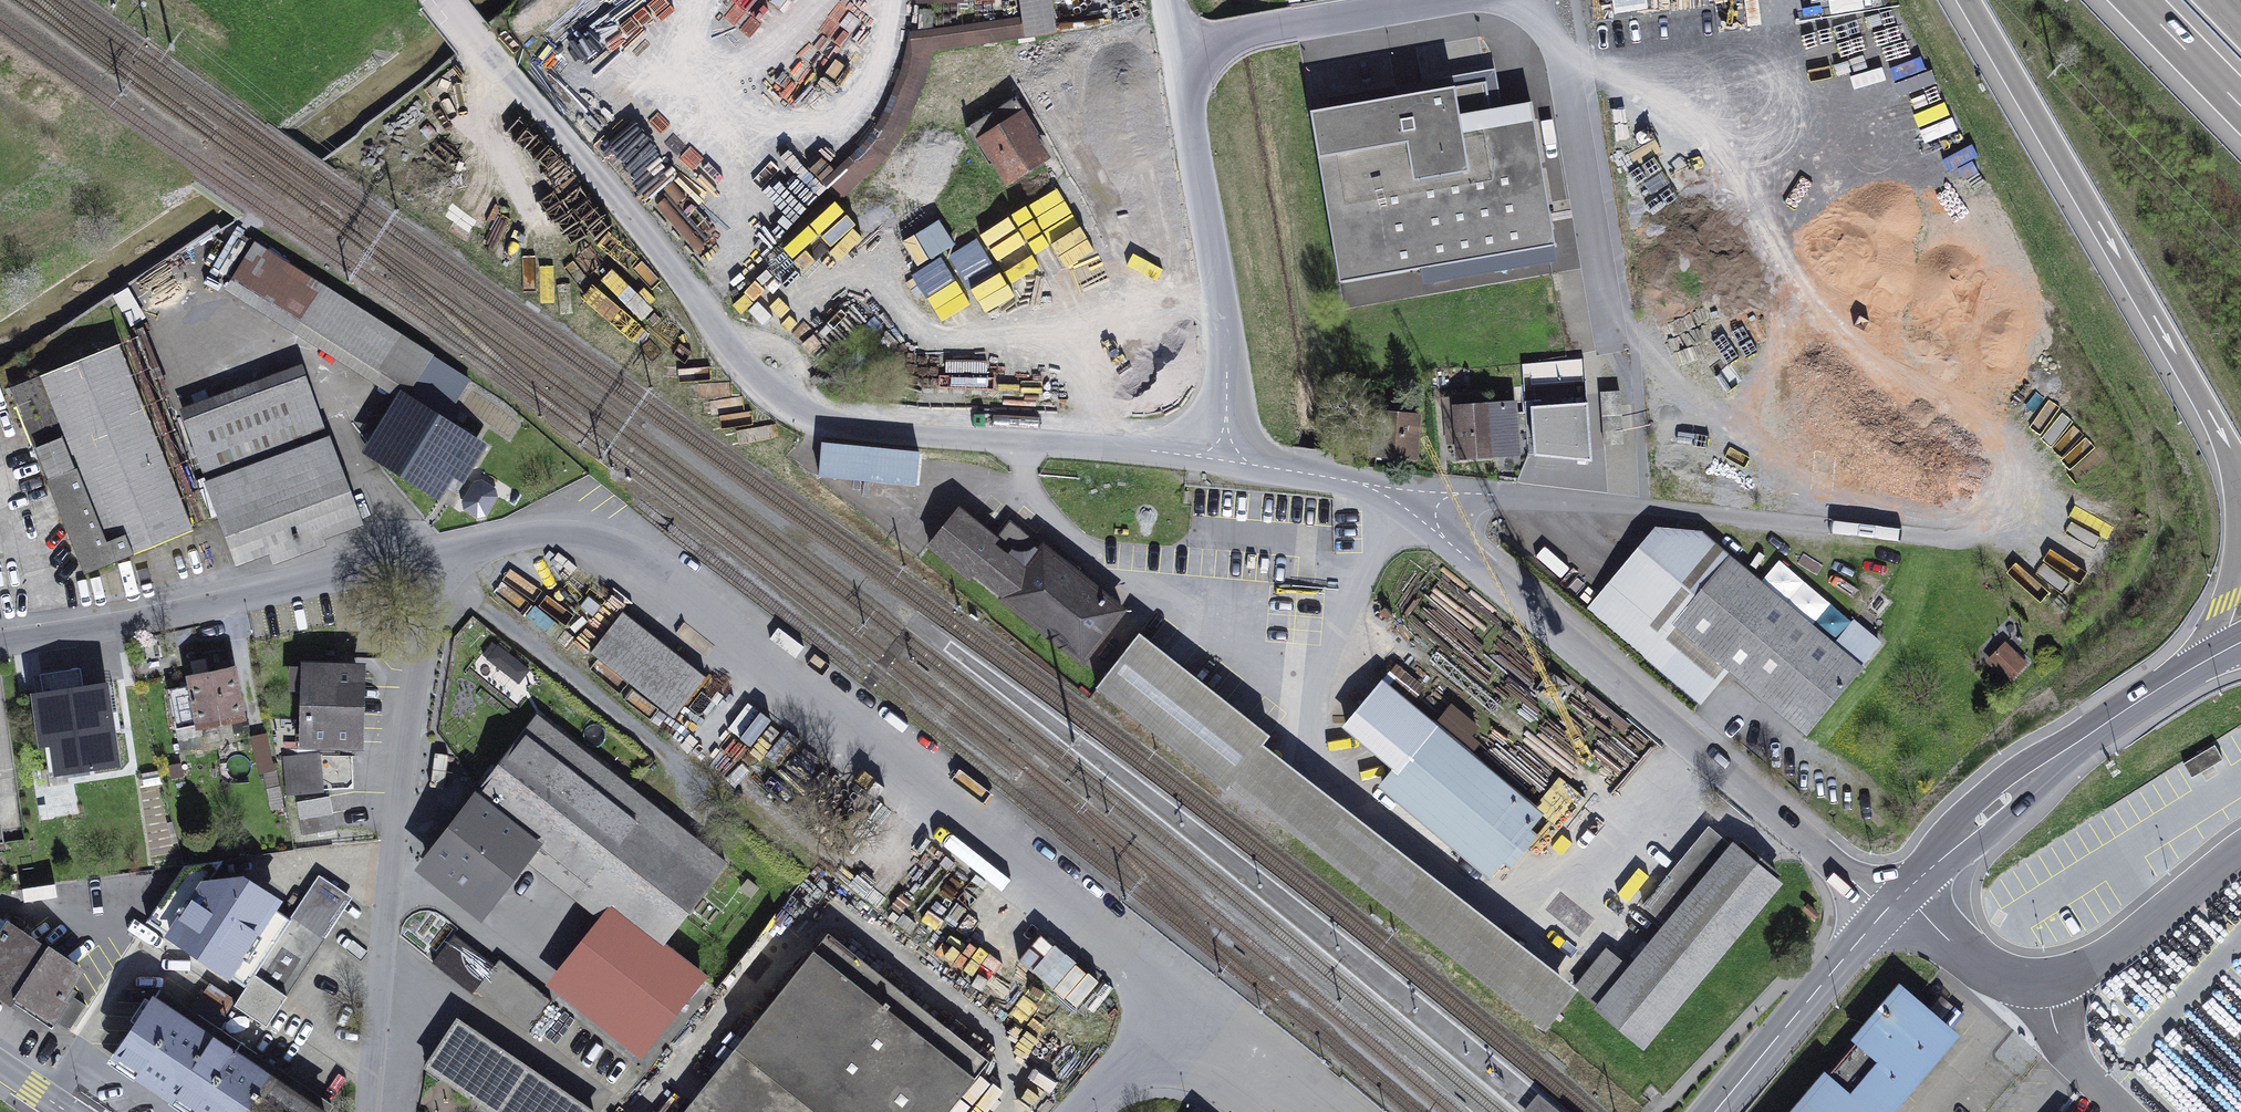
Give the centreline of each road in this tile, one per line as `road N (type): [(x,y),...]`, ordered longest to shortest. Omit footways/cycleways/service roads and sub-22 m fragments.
road 1 (residential): [(1078,1111),(1153,1029),(1152,989),(1133,964),(639,557),(582,538),(542,535),(431,557)]
road 2 (unclassified): [(444,0),(749,368),(804,412),(864,426),(1210,459)]
road 3 (unclassified): [(1210,459),(1224,319),(1176,48),(1439,0)]
road 4 (unclassified): [(1405,504),(1886,910)]
road 5 (residential): [(367,1111),(431,557)]
road 6 (unclassified): [(1405,504),(1480,493),(1956,538)]
road 7 (motorway): [(1968,0),(2227,450)]
road 8 (residential): [(431,557),(111,628),(0,644)]
road 9 (primary): [(2196,666),(2079,741),(1886,910)]
road 10 (track): [(1093,176),(764,385)]
road 11 (unclassified): [(1517,0),(1546,24),(1561,54),(1612,353)]
road 12 (unclassified): [(1886,910),(2124,1111)]
road 13 (primary): [(1886,910),(1714,1111)]
road 14 (motorway): [(2227,450),(2236,555),(2225,604),(2196,666)]
road 15 (unclassified): [(1210,459),(1335,476),(1405,504)]
road 16 (motorway): [(2136,0),(2240,107)]

